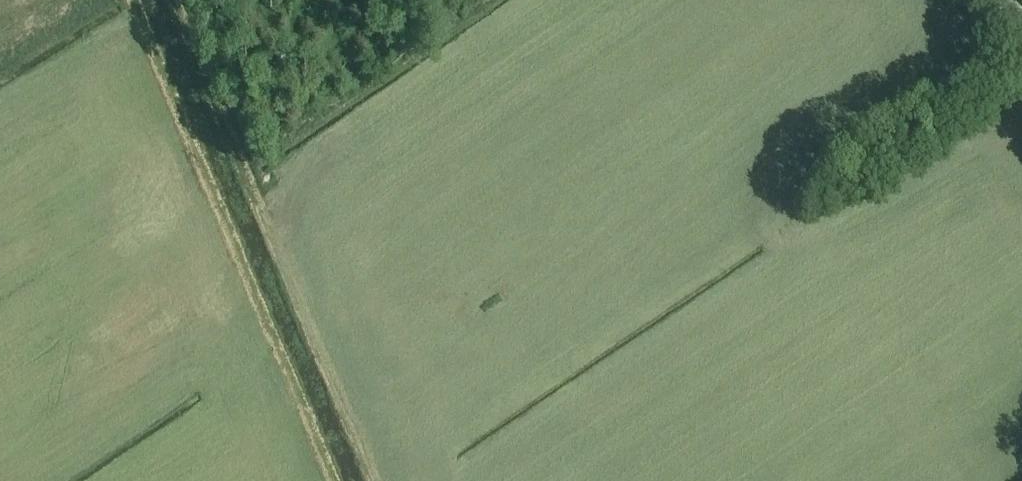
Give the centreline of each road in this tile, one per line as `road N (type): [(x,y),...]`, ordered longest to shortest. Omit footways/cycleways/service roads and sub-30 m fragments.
road 1 (track): [(329,480),(127,0)]

